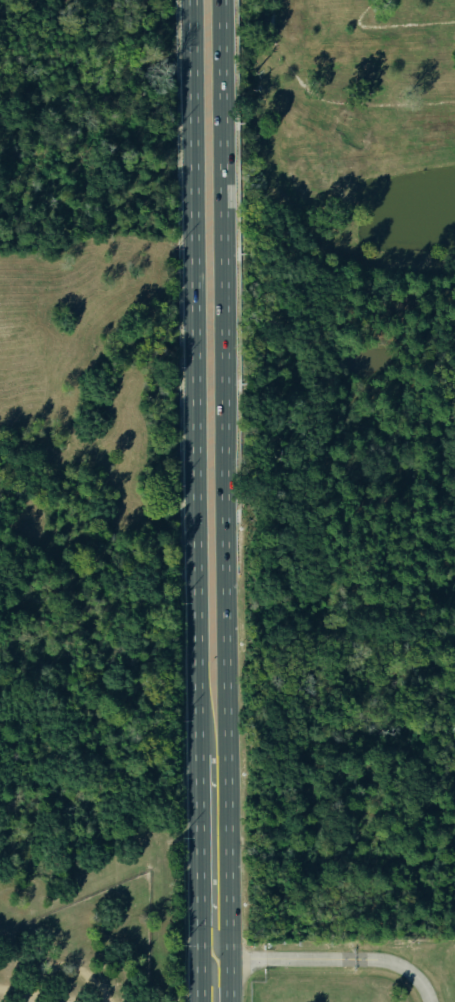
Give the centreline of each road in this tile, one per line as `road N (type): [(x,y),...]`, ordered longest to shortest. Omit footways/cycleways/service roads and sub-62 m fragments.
road 1 (primary): [(188,0),(199,1001)]
road 2 (primary): [(226,1001),(217,0)]

